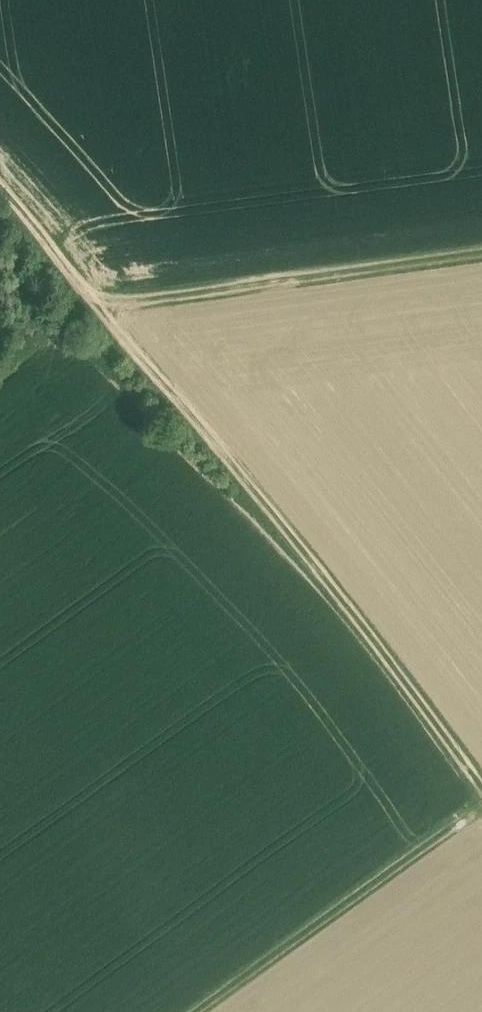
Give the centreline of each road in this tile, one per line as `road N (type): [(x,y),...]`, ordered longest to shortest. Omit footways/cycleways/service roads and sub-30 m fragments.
road 1 (track): [(481,784),(354,618),(90,311),(0,191)]
road 2 (track): [(481,254),(90,311)]
road 3 (track): [(481,795),(190,1011)]

